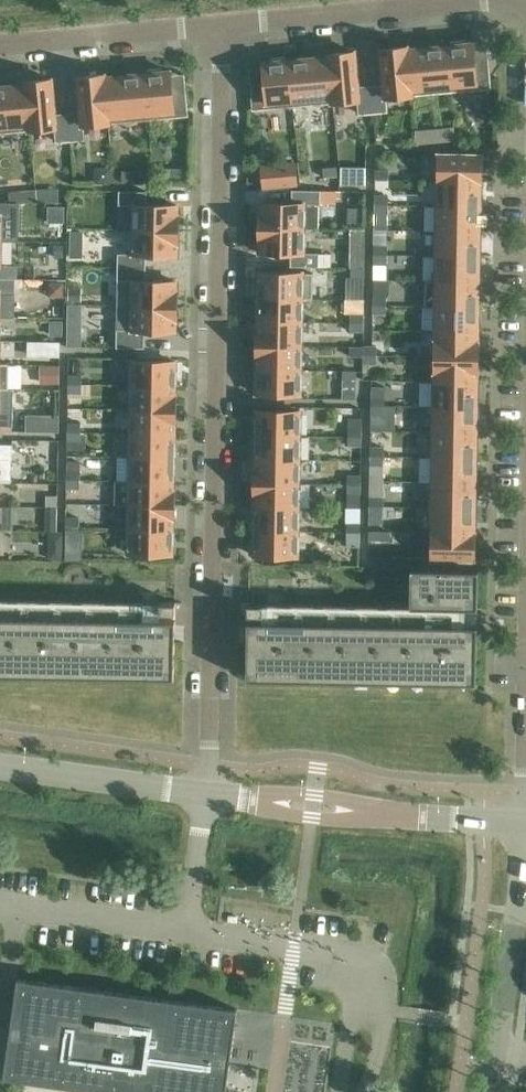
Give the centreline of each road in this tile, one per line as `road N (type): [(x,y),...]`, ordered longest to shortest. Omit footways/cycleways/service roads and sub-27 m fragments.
road 1 (residential): [(223,25),(206,793)]
road 2 (residential): [(525,821),(206,793)]
road 3 (residential): [(490,1091),(525,821)]
road 4 (residential): [(223,25),(480,0)]
road 5 (residential): [(0,44),(223,25)]
road 6 (residential): [(206,793),(0,767)]

